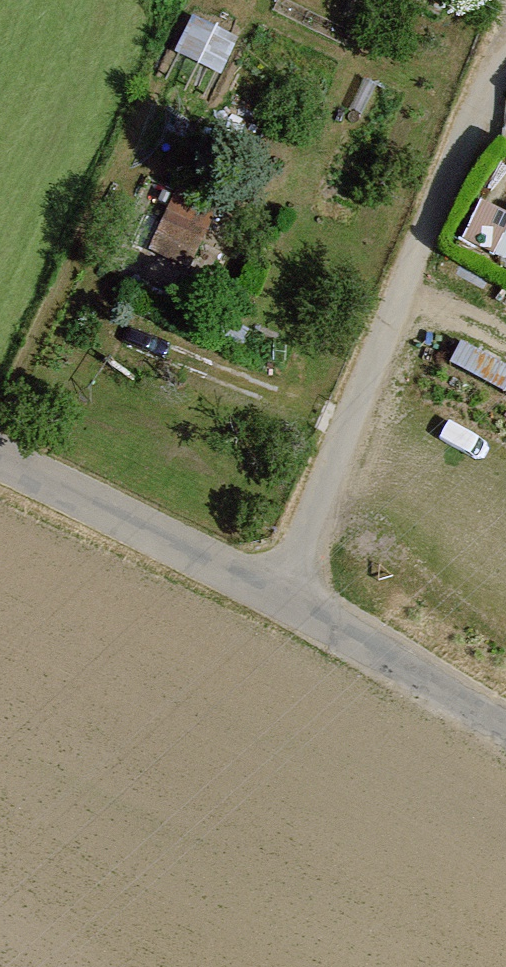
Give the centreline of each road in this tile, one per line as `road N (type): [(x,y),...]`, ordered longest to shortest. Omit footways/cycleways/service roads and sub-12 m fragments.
road 1 (unclassified): [(278,594),(430,218),(505,67)]
road 2 (unclassified): [(278,594),(0,455)]
road 3 (unclassified): [(505,727),(278,594)]

